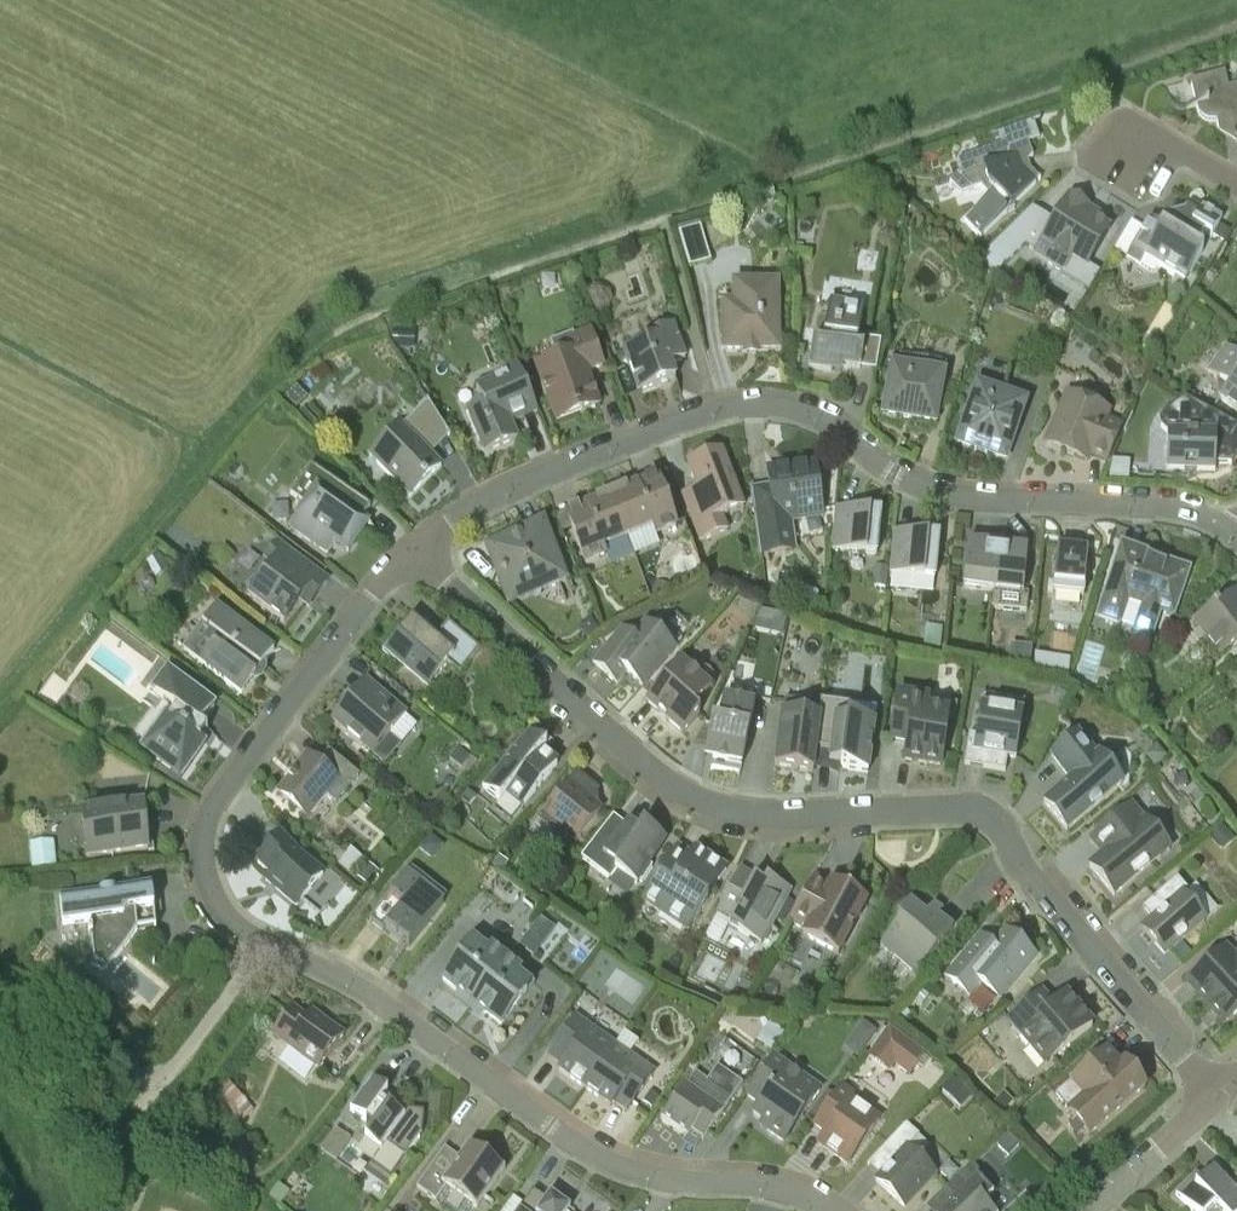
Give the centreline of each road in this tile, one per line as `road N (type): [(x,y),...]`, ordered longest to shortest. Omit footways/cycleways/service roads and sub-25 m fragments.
road 1 (residential): [(821,1210),(771,1189),(627,1171),(552,1125),(416,1020),(238,923),(216,894),(207,834),(222,790),(362,601),(417,552)]
road 2 (residential): [(1222,1090),(982,813),(729,808),(676,797),(417,552)]
road 3 (residential): [(417,552),(468,508),(519,481),(675,421),(748,405),(795,409),(893,473),(933,489),(971,499),(1156,505),(1198,513),(1236,535)]
road 4 (residential): [(1076,1210),(1222,1090)]
road 5 (residential): [(1236,184),(1140,131),(1124,136),(1094,169)]

